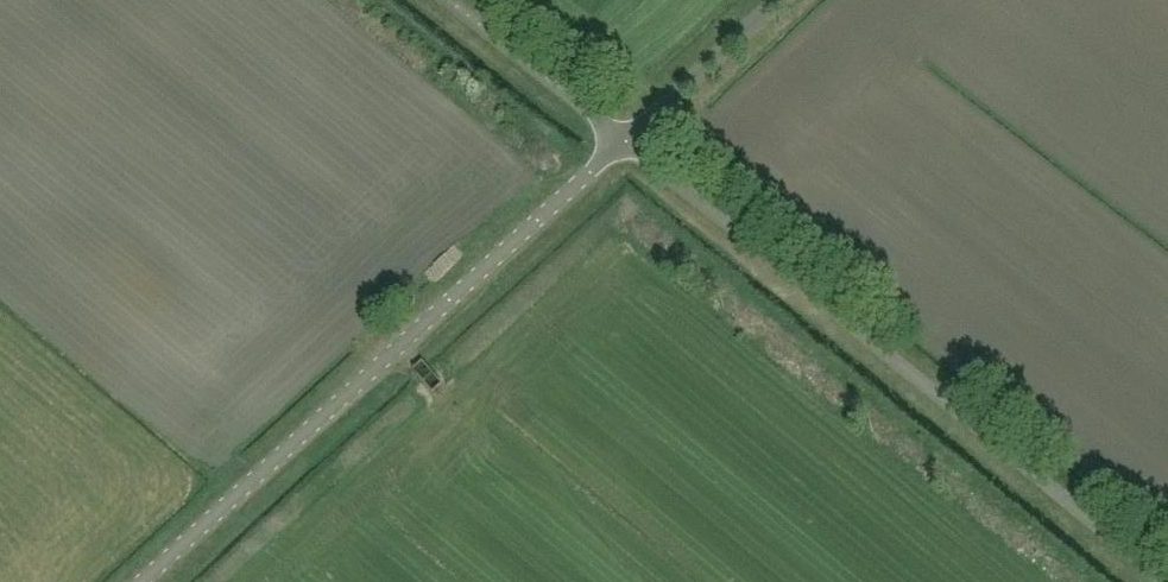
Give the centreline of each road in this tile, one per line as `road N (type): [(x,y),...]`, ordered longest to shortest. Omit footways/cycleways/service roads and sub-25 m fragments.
road 1 (unclassified): [(1166,581),(624,138)]
road 2 (unclassified): [(158,581),(624,138)]
road 3 (unclassified): [(624,138),(453,0)]
road 4 (unclassified): [(624,138),(778,0)]

